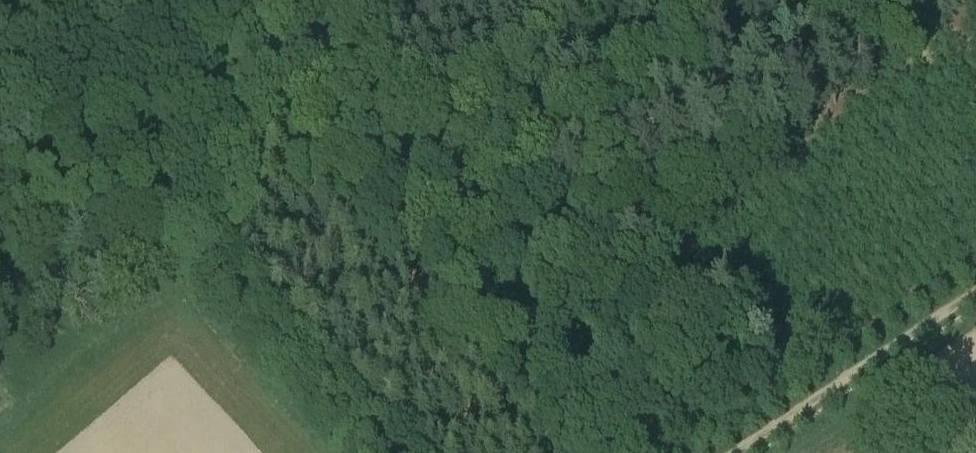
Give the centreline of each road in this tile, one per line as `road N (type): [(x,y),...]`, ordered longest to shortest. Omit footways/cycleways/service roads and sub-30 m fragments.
road 1 (track): [(734,452),(975,290)]

